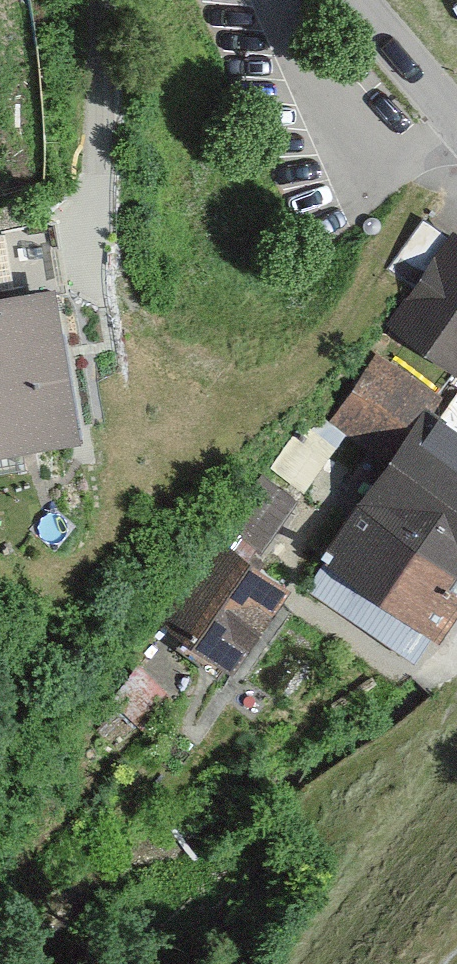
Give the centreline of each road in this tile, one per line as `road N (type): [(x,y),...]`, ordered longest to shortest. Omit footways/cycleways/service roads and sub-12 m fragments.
road 1 (track): [(456,701),(438,740),(281,963)]
road 2 (residential): [(360,0),(456,114)]

